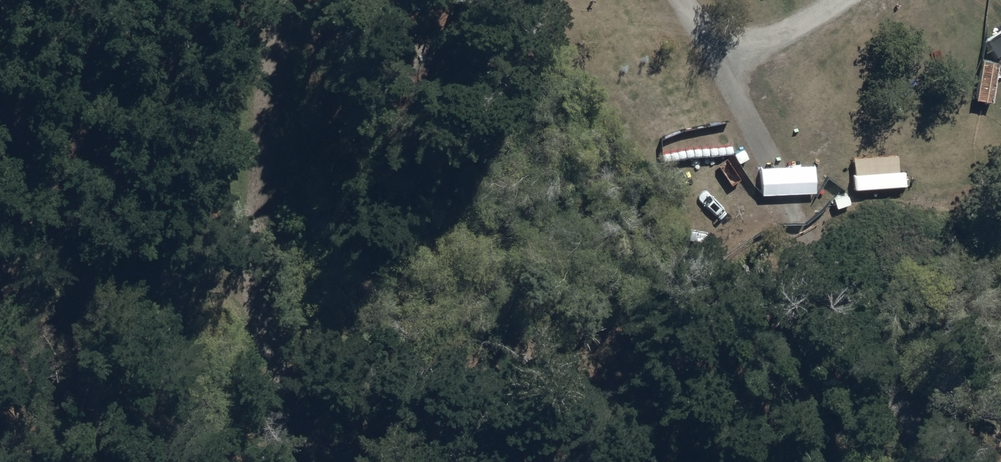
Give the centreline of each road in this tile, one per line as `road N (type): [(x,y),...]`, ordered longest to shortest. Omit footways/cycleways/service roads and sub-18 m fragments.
road 1 (track): [(926,461),(807,224),(678,0)]
road 2 (track): [(255,0),(328,361),(340,461)]
road 3 (track): [(0,279),(328,361)]
road 4 (track): [(689,20),(755,40),(839,0)]

